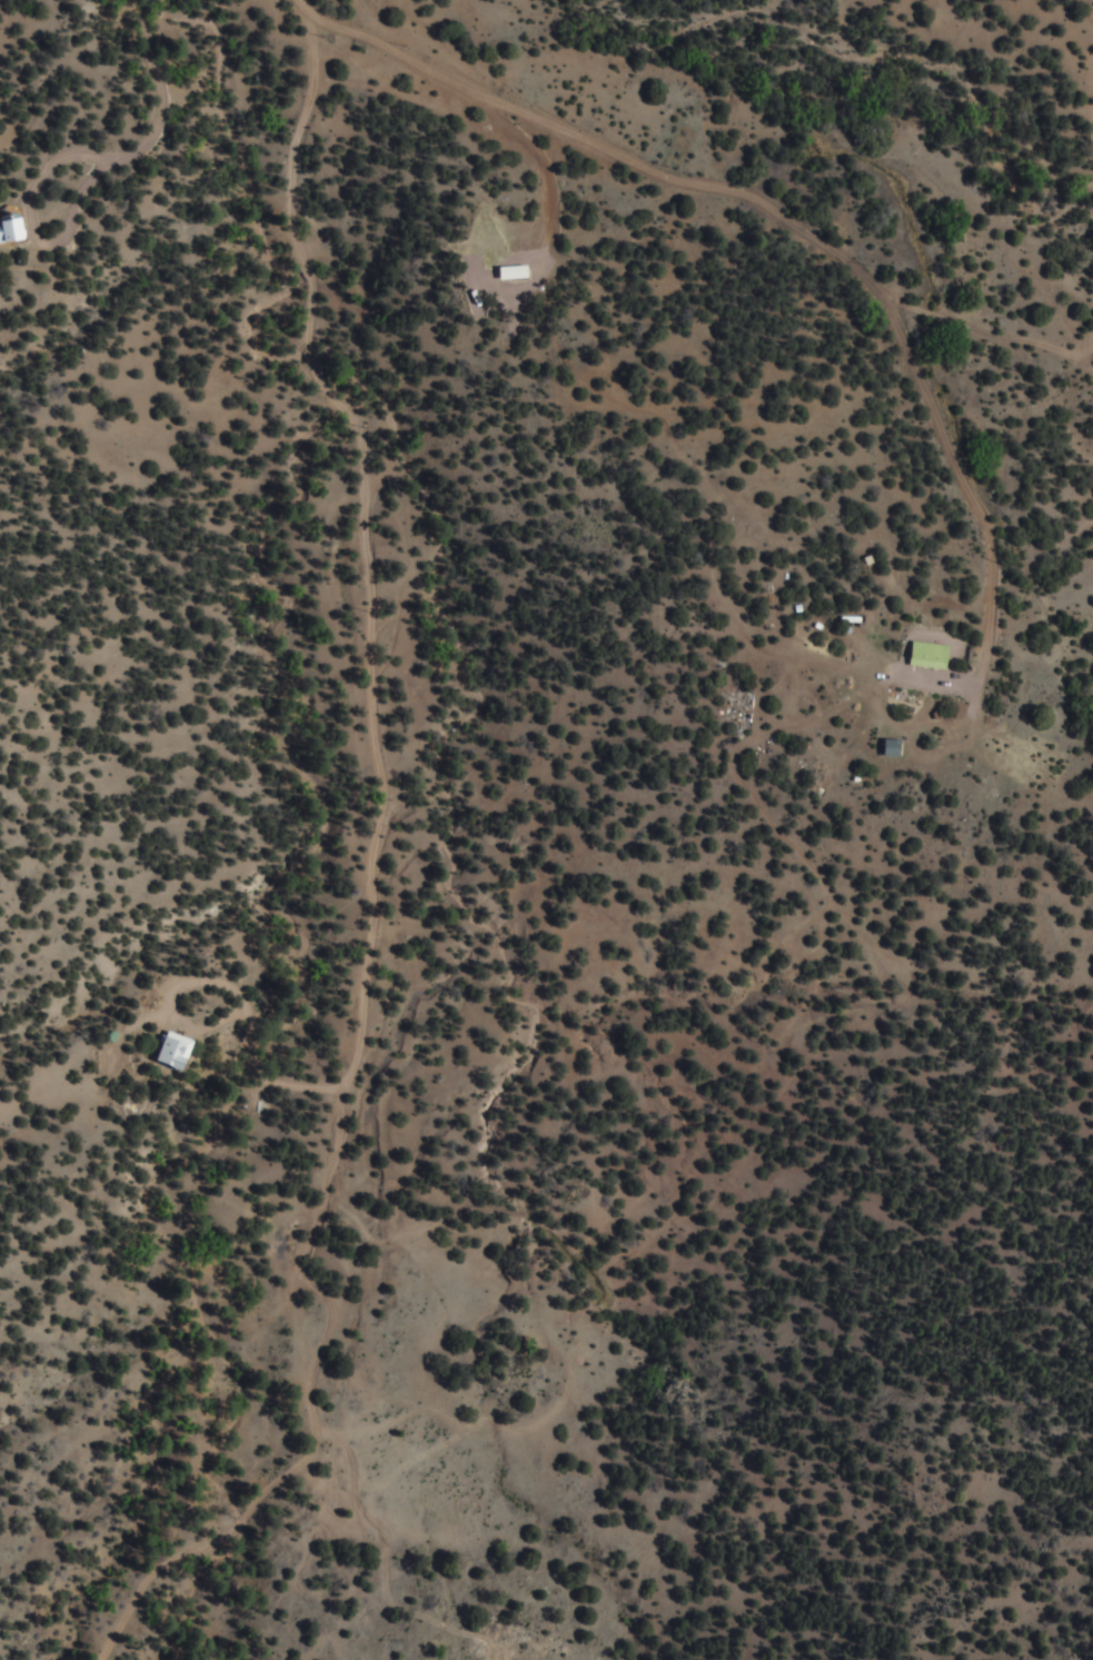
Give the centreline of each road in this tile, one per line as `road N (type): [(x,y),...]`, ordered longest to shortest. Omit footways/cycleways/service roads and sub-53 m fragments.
road 1 (track): [(1092,303),(1084,355),(918,307),(772,205),(609,148),(318,18),(309,0)]

